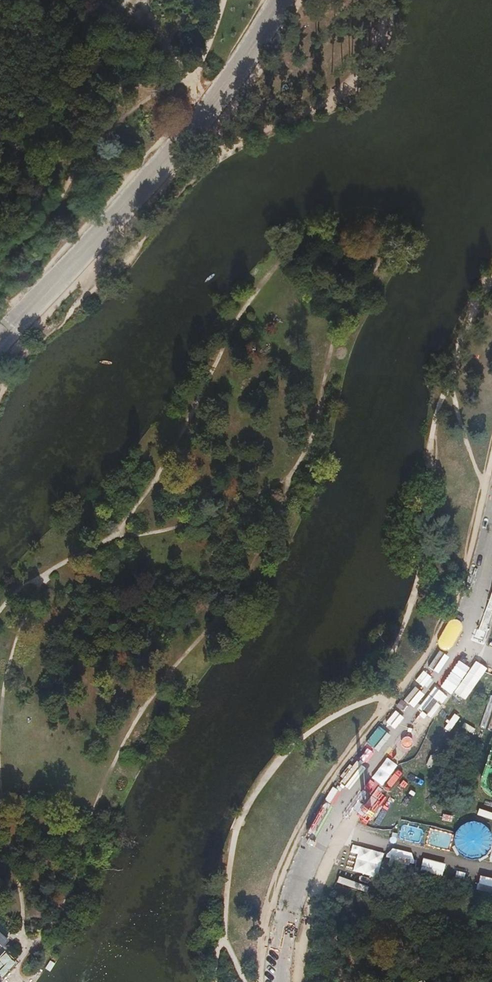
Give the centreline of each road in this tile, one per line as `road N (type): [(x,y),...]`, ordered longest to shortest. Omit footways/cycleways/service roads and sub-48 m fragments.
road 1 (track): [(323,825),(491,872)]

